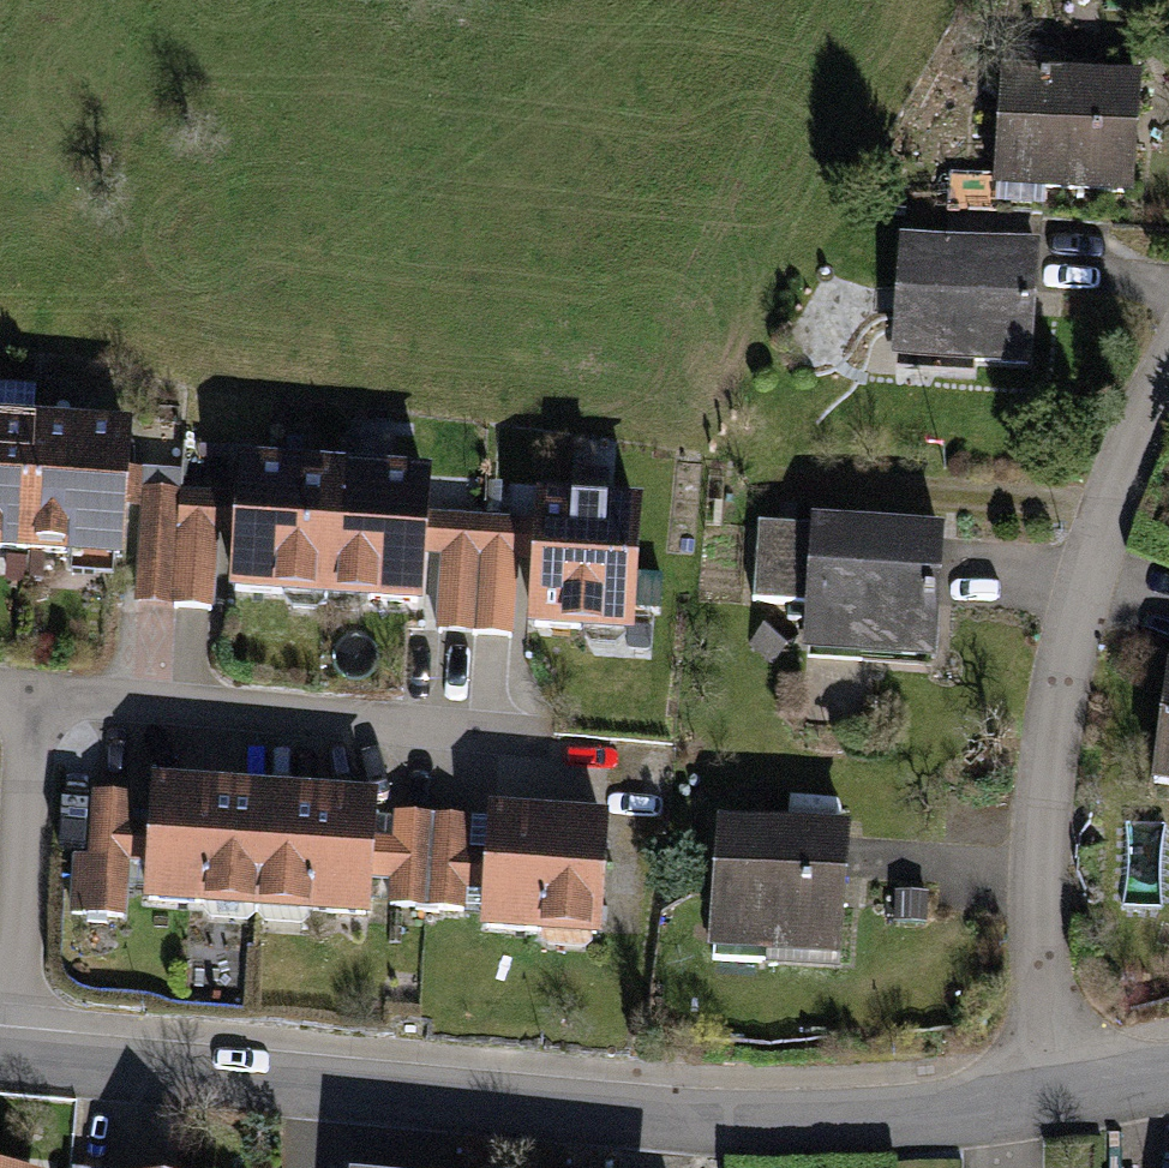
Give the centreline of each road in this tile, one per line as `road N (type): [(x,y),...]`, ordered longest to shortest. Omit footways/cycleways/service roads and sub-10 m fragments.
road 1 (residential): [(0,1055),(718,1121),(884,1118),(1061,1096)]
road 2 (residential): [(1168,369),(1102,534),(1048,754),(1040,951),(1061,1096)]

